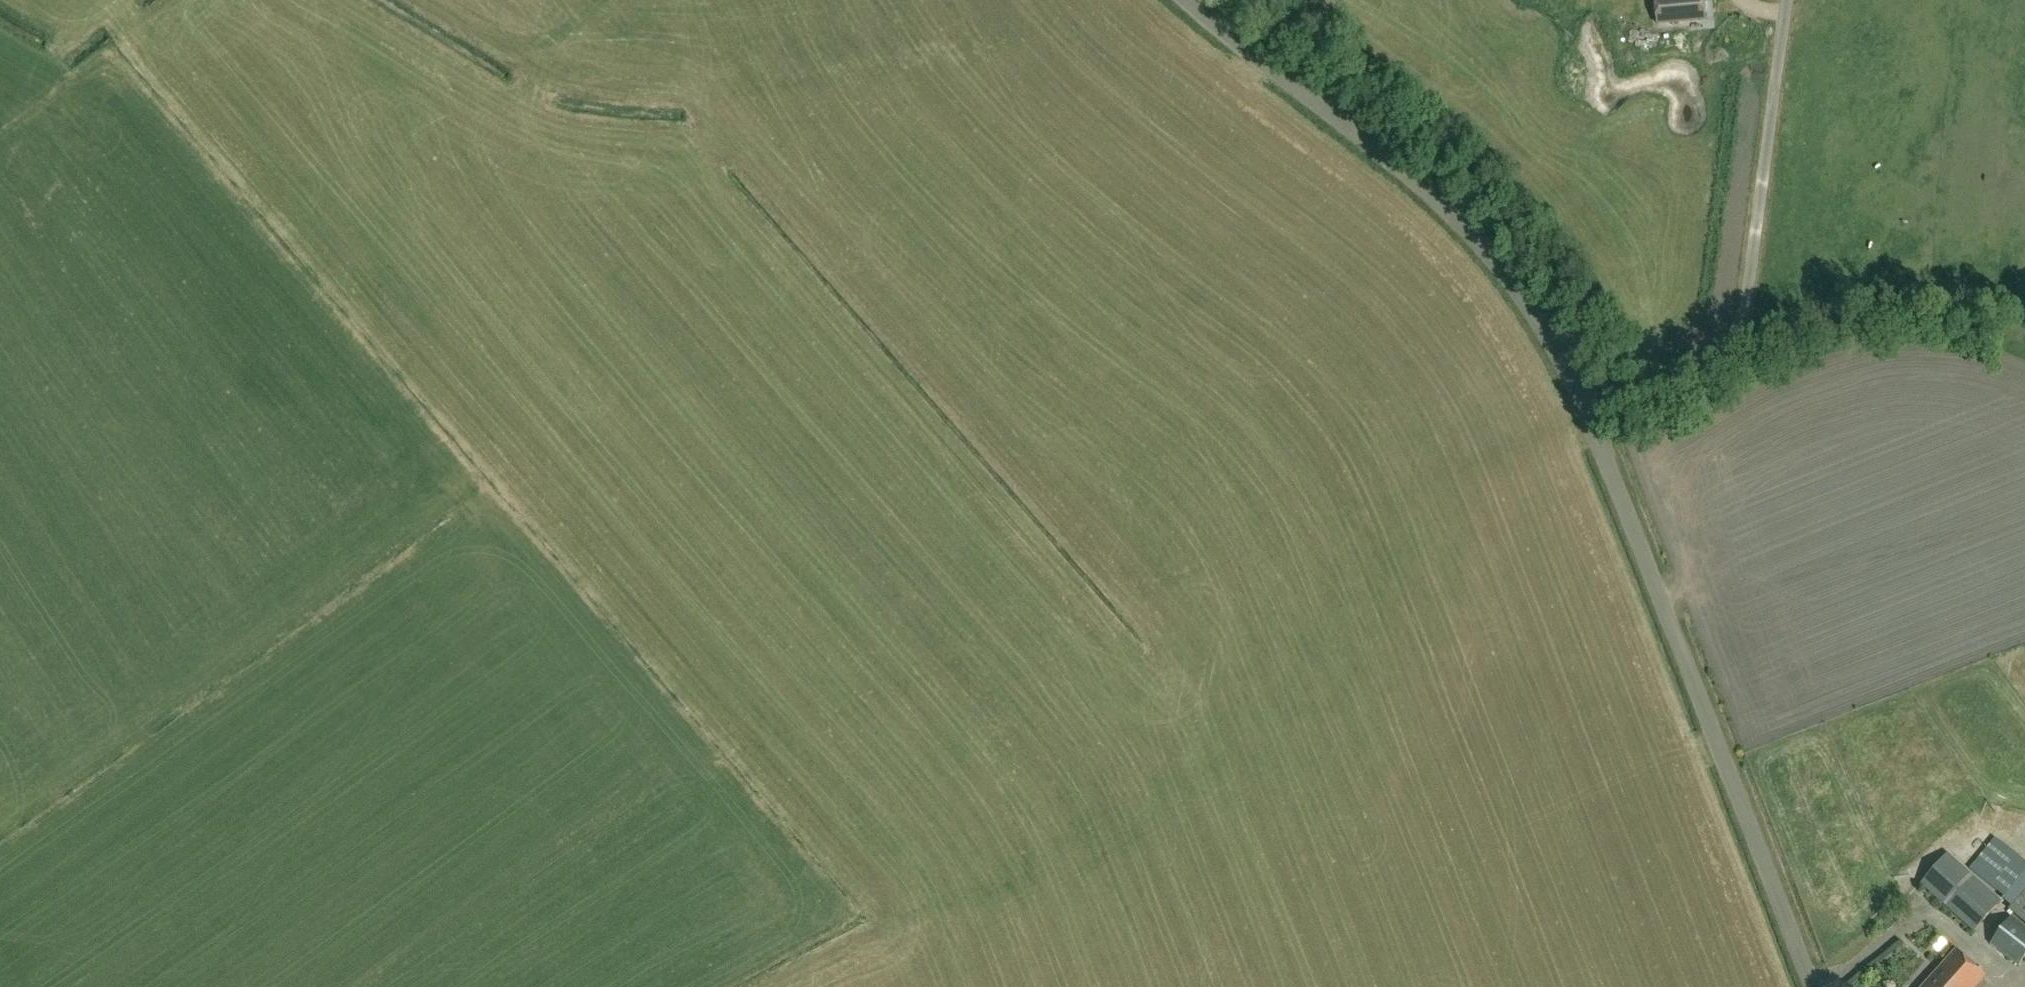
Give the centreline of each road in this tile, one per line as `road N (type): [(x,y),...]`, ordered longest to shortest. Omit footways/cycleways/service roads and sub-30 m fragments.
road 1 (unclassified): [(1811,986),(1591,425),(1518,285),(1475,238),(1314,100),(1184,0)]

